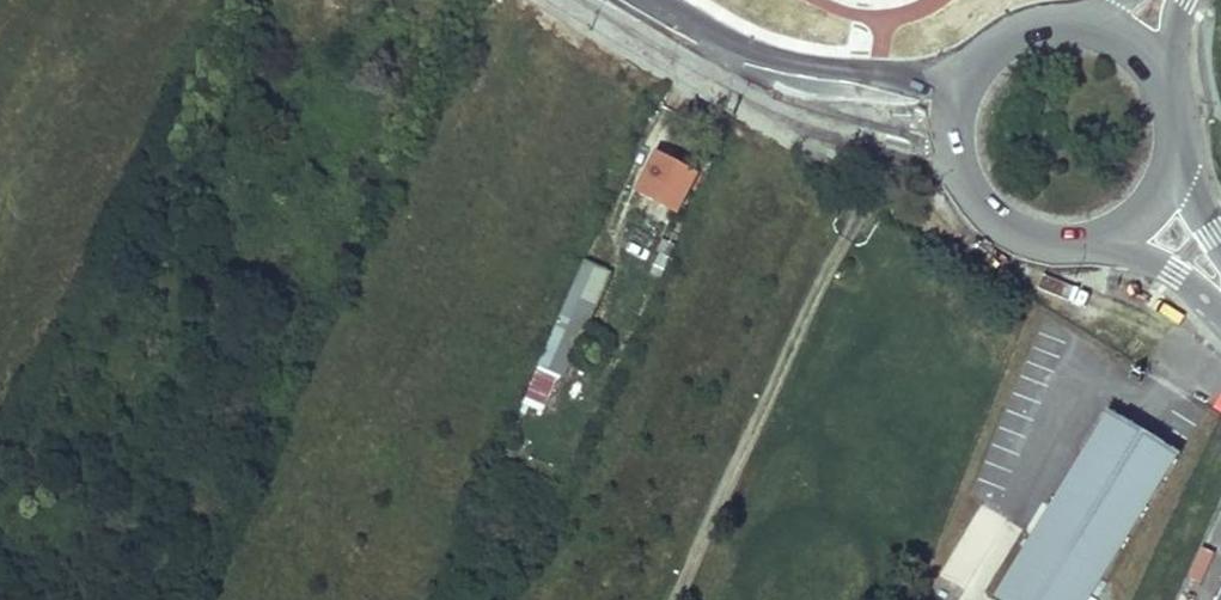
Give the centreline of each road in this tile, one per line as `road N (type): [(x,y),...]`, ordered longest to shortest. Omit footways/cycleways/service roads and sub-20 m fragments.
road 1 (primary): [(690,40),(793,105),(917,142),(953,172)]
road 2 (primary): [(977,59),(841,68),(764,60),(690,40)]
road 3 (primary): [(953,172),(978,213),(1003,234),(1049,250),(1097,245)]
road 4 (primary): [(1097,245),(1176,270),(1220,305)]
road 5 (primary): [(1097,245),(1143,218),(1160,197),(1178,147)]

